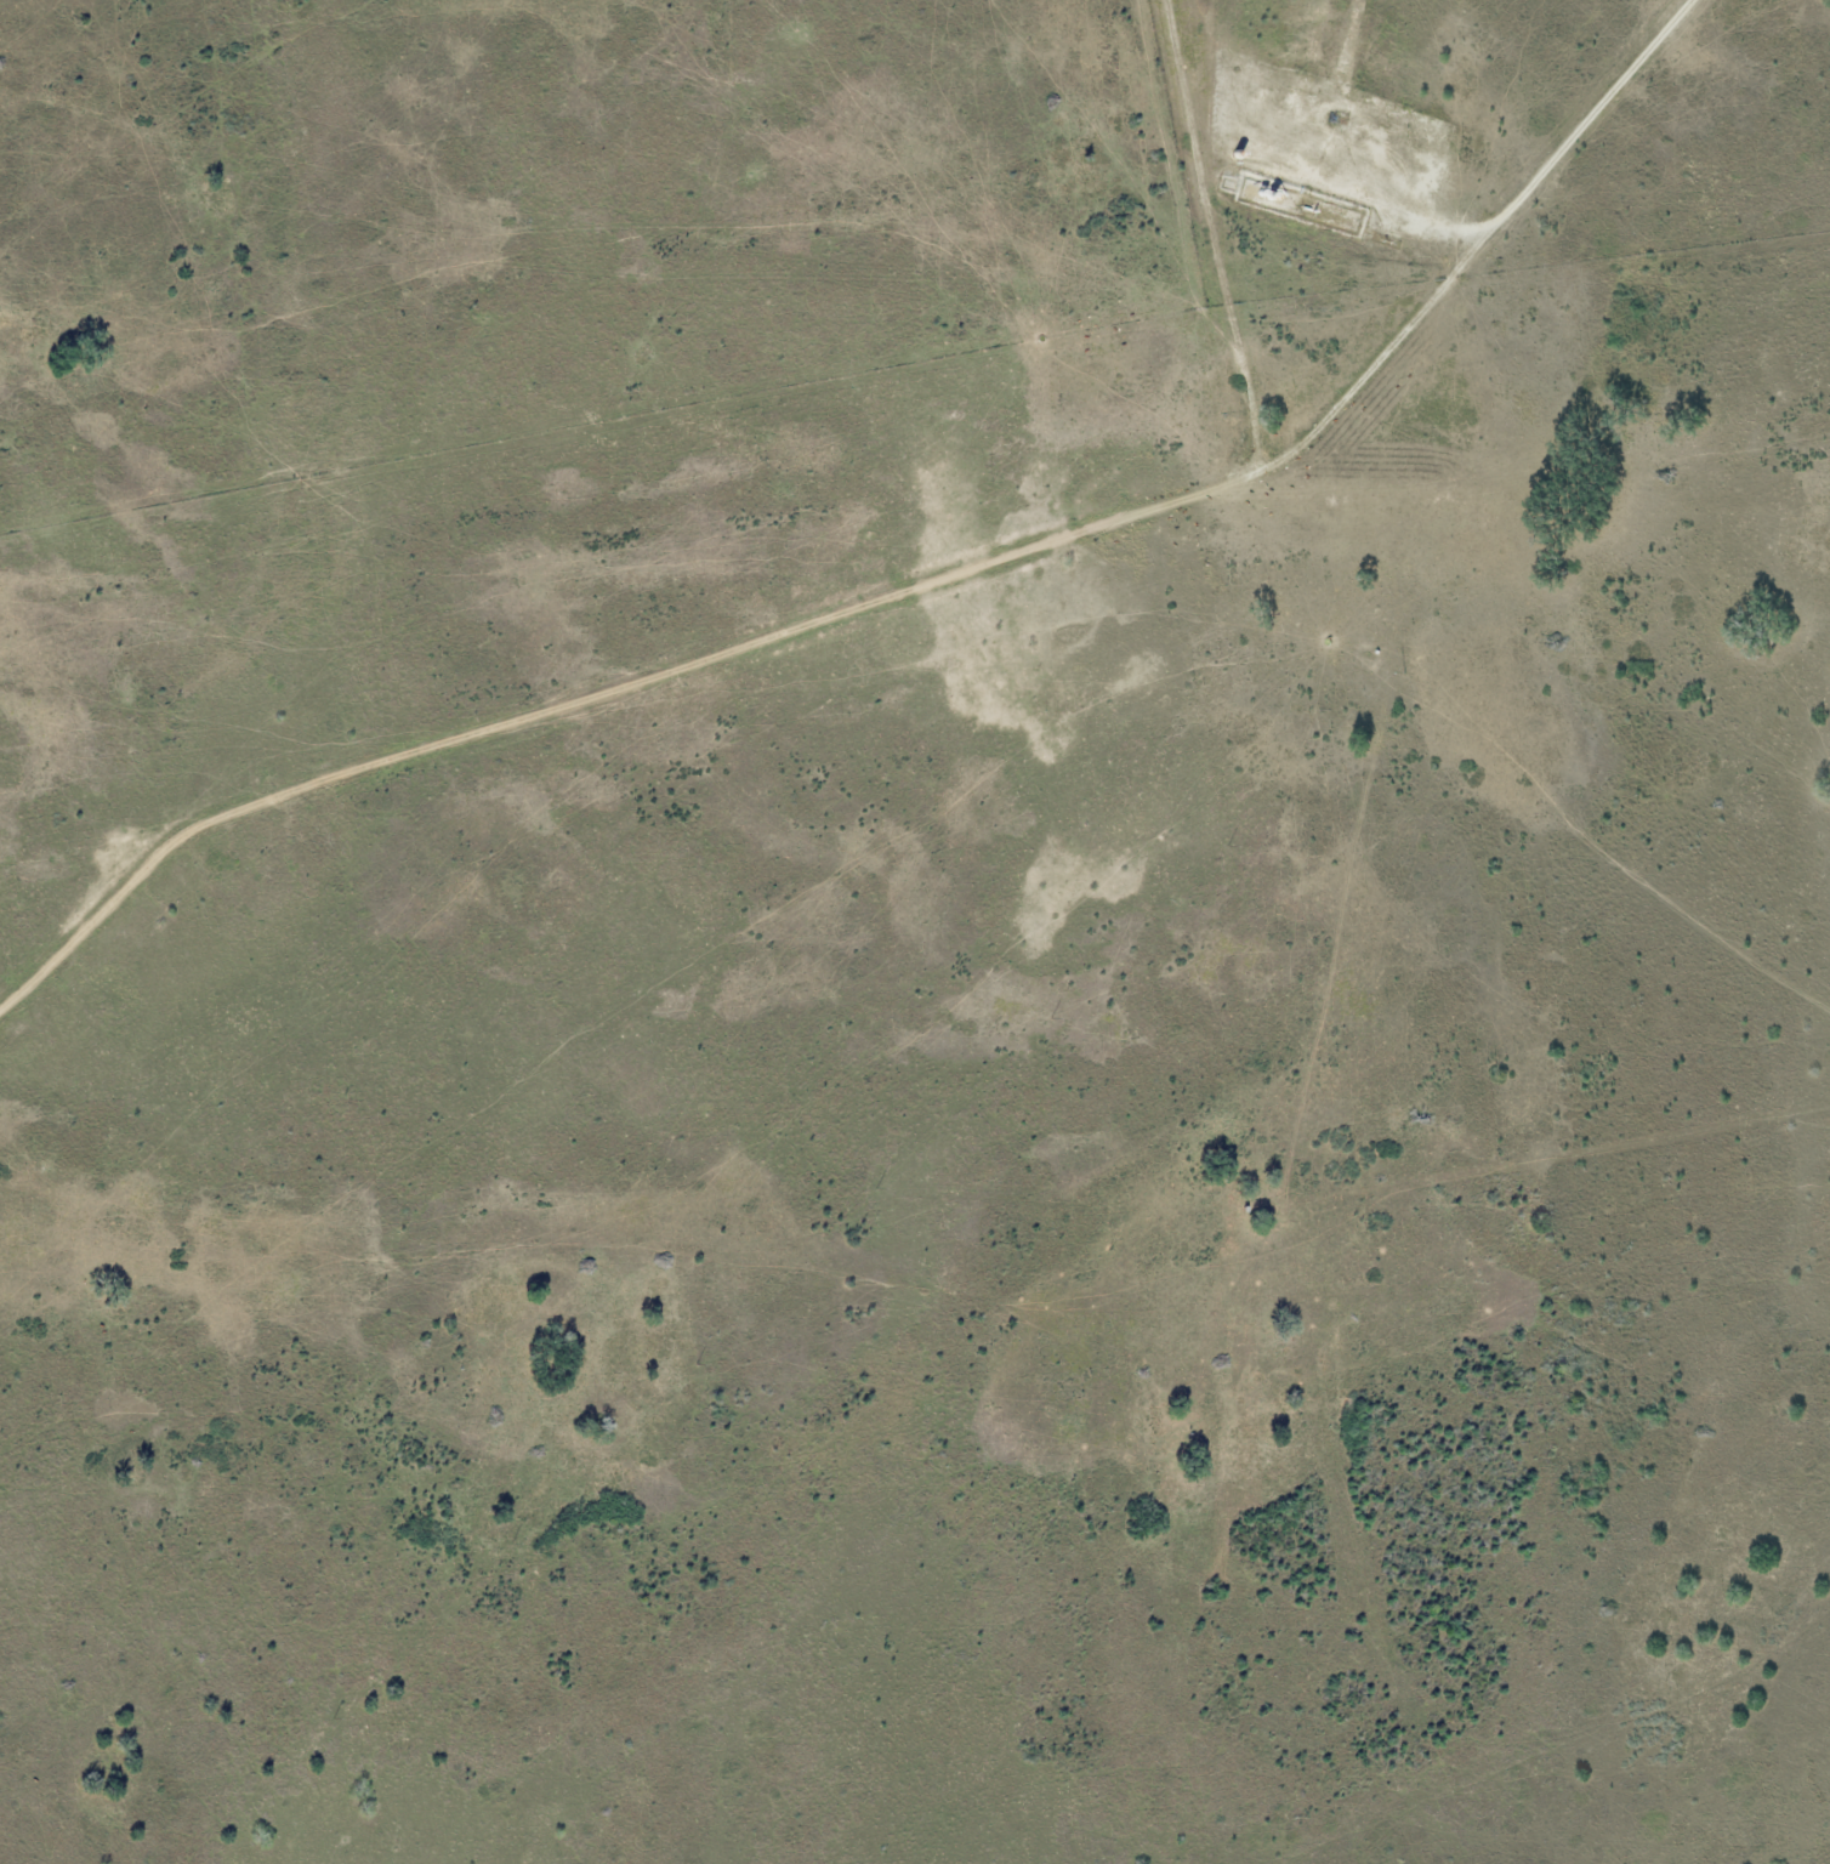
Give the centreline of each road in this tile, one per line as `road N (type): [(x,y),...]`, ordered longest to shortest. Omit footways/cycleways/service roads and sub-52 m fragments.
road 1 (residential): [(1726,0),(1534,197),(1358,432),(1164,508),(746,596),(382,735),(0,1000)]

